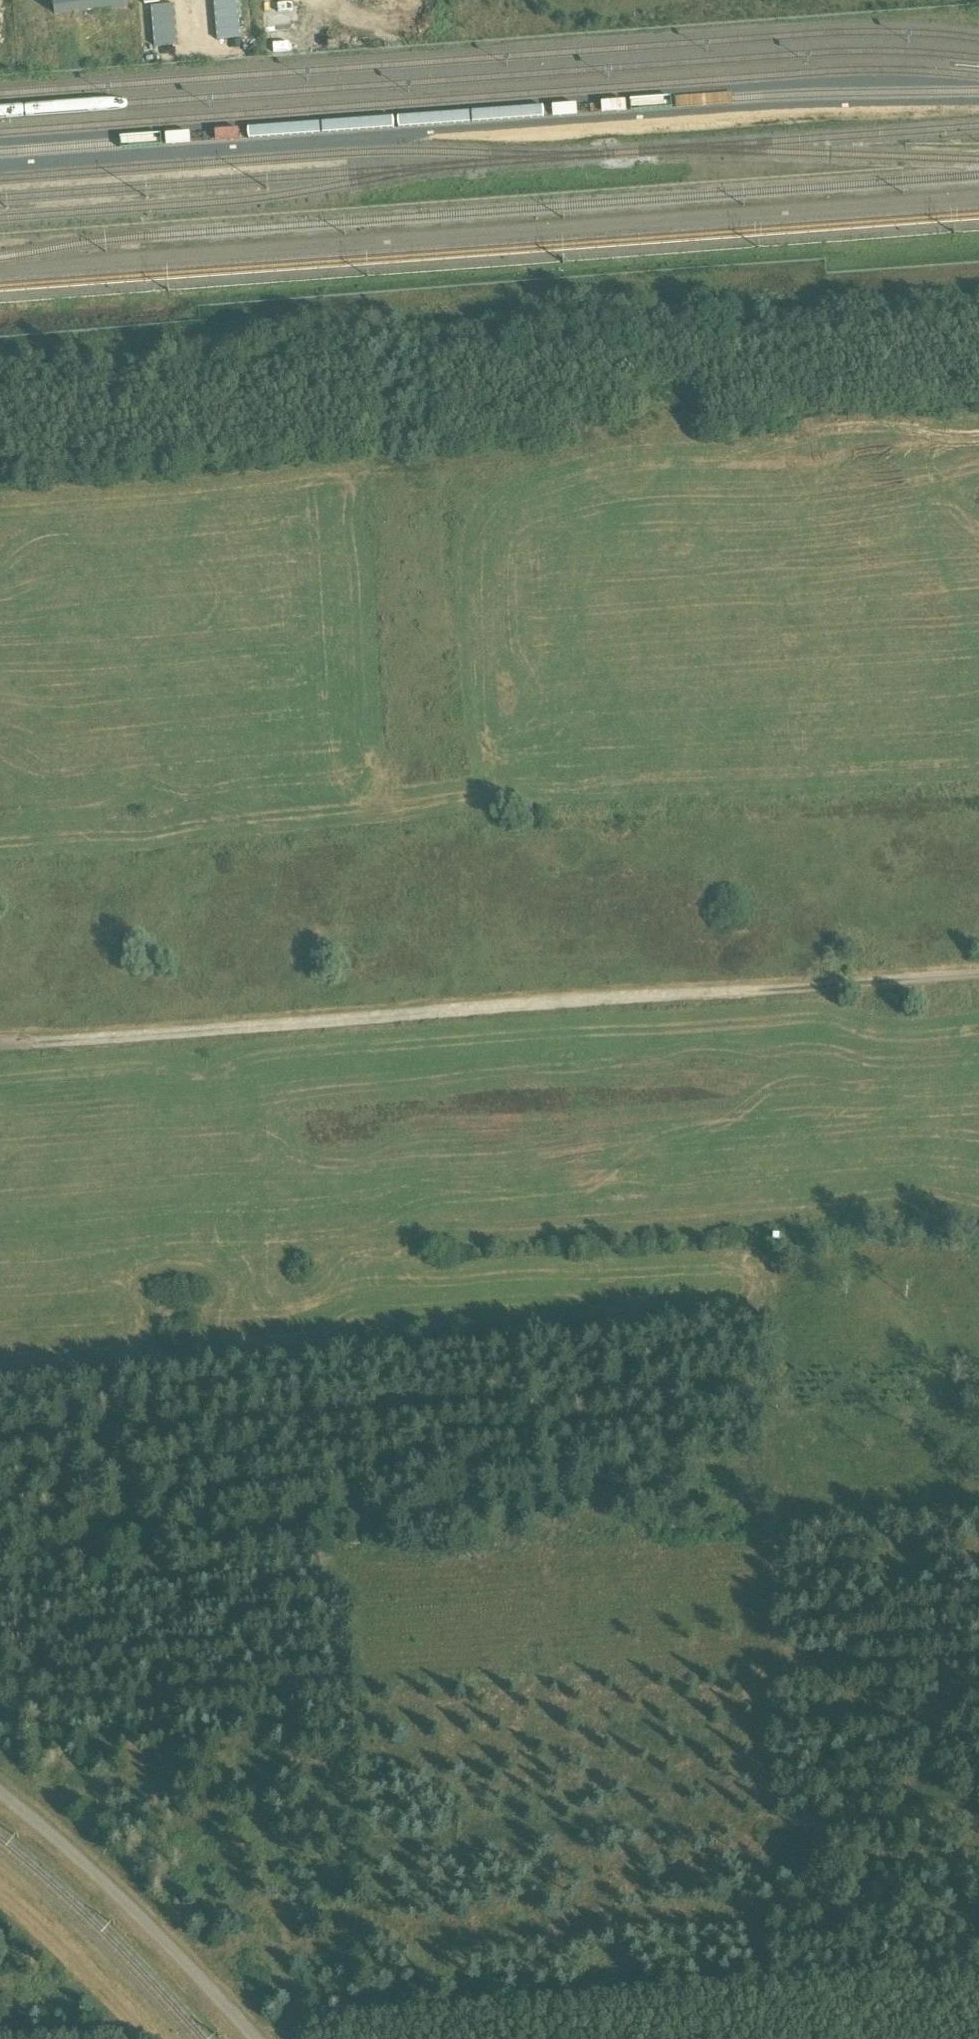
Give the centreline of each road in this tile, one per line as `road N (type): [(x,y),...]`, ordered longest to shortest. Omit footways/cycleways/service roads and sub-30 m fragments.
road 1 (track): [(0,275),(978,200)]

